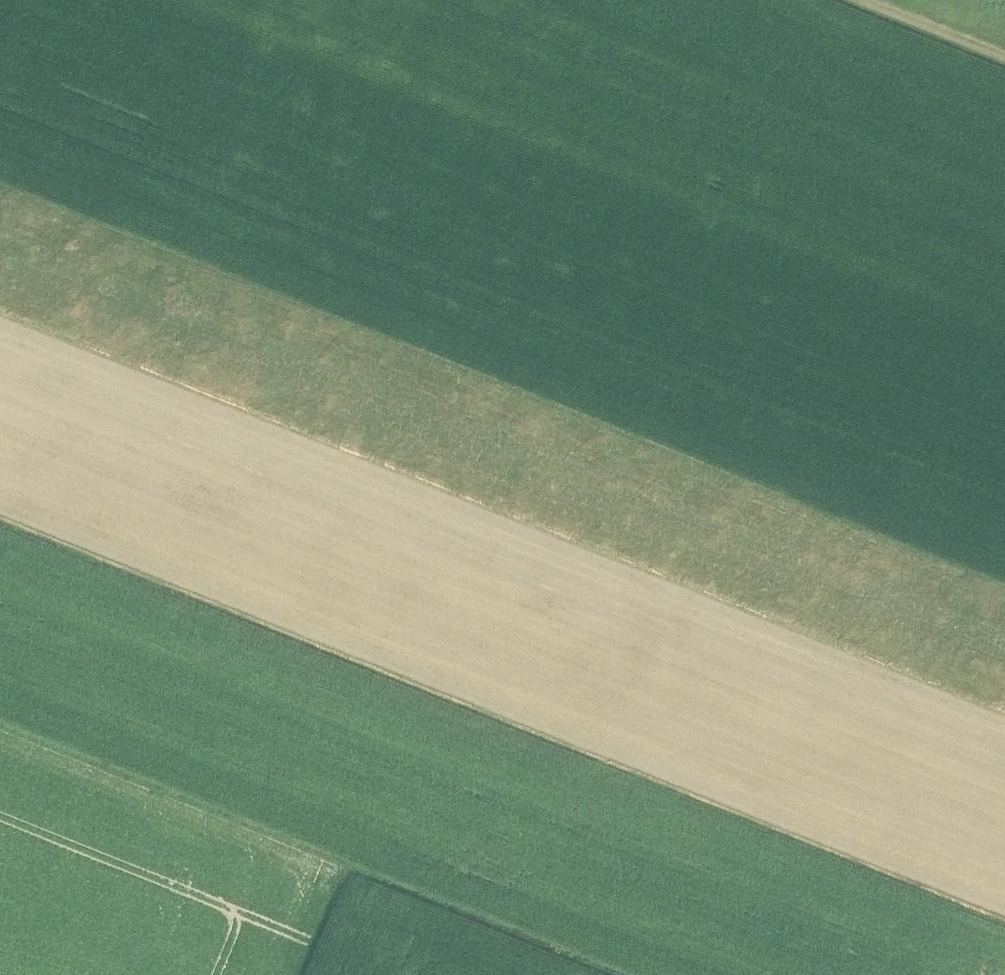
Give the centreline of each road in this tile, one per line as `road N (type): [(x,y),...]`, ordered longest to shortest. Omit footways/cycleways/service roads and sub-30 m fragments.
road 1 (track): [(1004,55),(868,0)]

